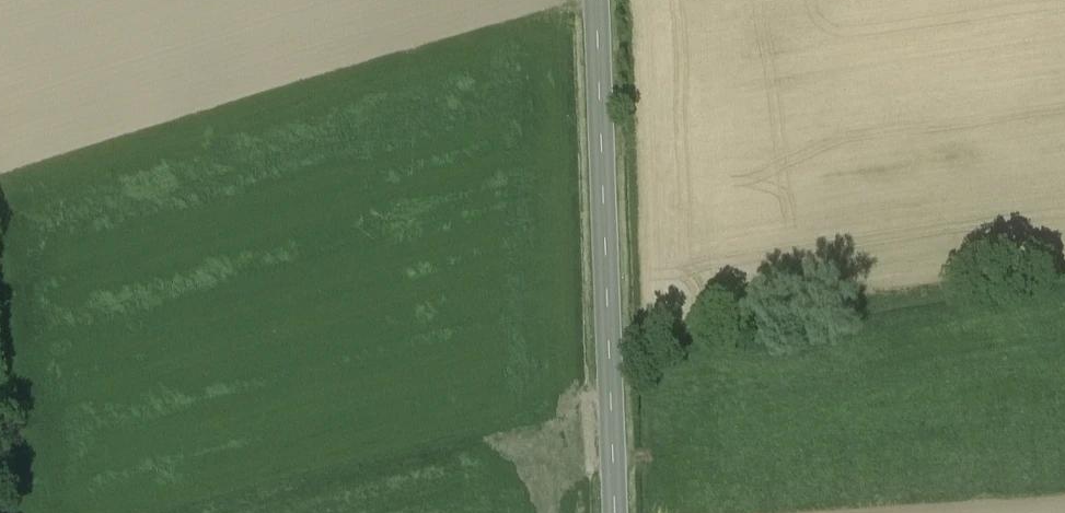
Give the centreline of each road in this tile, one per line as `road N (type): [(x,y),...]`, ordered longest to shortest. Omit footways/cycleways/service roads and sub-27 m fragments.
road 1 (tertiary): [(597,0),(614,512)]

